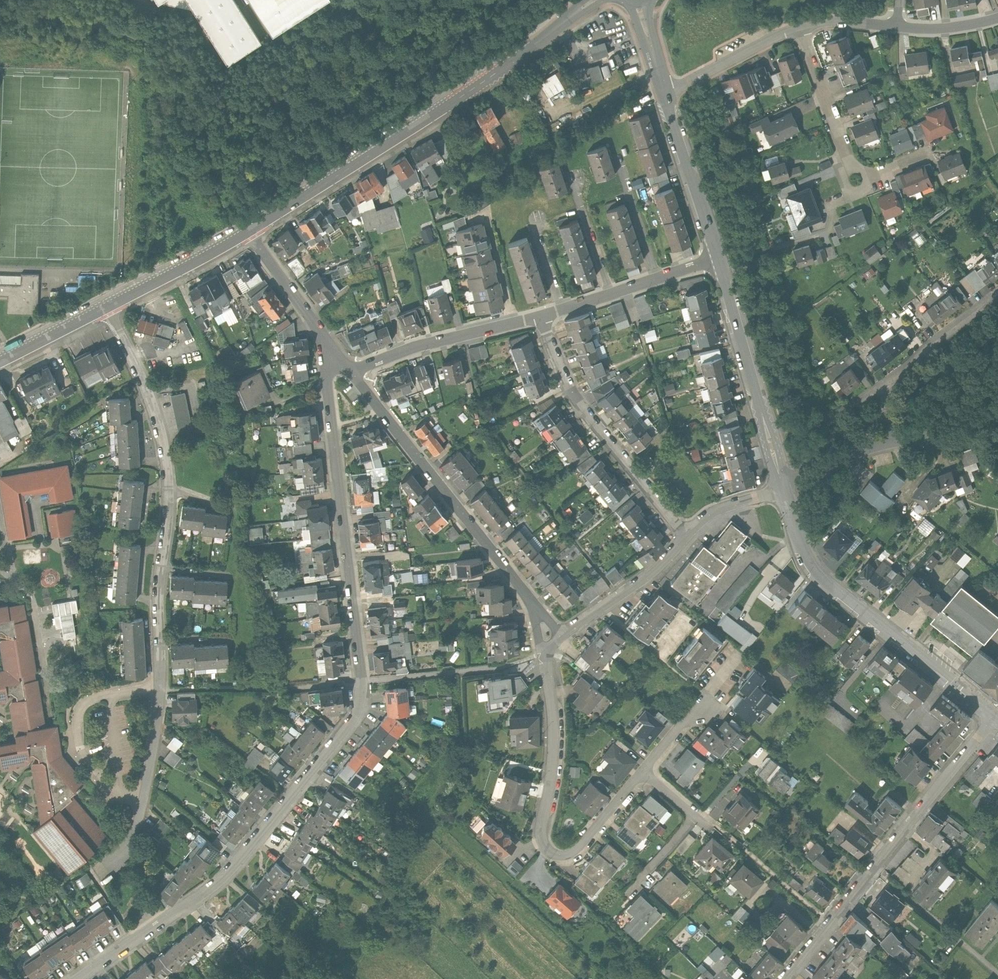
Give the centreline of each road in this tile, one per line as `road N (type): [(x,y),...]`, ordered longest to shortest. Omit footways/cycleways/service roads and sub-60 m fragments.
road 1 (residential): [(324,334),(364,712),(214,887),(75,978)]
road 2 (residential): [(107,307),(146,387),(170,492),(162,690),(143,817),(131,847),(98,872)]
road 3 (tertiary): [(248,233),(596,0)]
road 4 (residential): [(547,647),(557,746),(546,847),(560,859),(580,854),(649,770)]
road 5 (residential): [(351,372),(527,599),(547,647)]
road 6 (residential): [(996,719),(782,978)]
road 7 (tertiary): [(781,482),(820,576),(996,719)]
road 8 (residential): [(689,536),(581,406),(543,315)]
road 9 (tertiary): [(717,256),(781,482)]
road 10 (residential): [(351,372),(428,343),(543,315)]
road 11 (residential): [(880,446),(900,378),(997,298)]
road 12 (residential): [(543,315),(717,256)]
road 13 (residential): [(689,536),(653,572),(547,647)]
road 14 (tertiary): [(666,95),(717,256)]
road 15 (track): [(418,822),(459,762),(455,671)]
road 16 (tertiary): [(107,307),(248,233)]
road 17 (residential): [(799,25),(666,95)]
road 18 (residential): [(799,25),(848,164)]
road 19 (track): [(362,681),(508,664)]
road 20 (residential): [(248,233),(324,334)]

